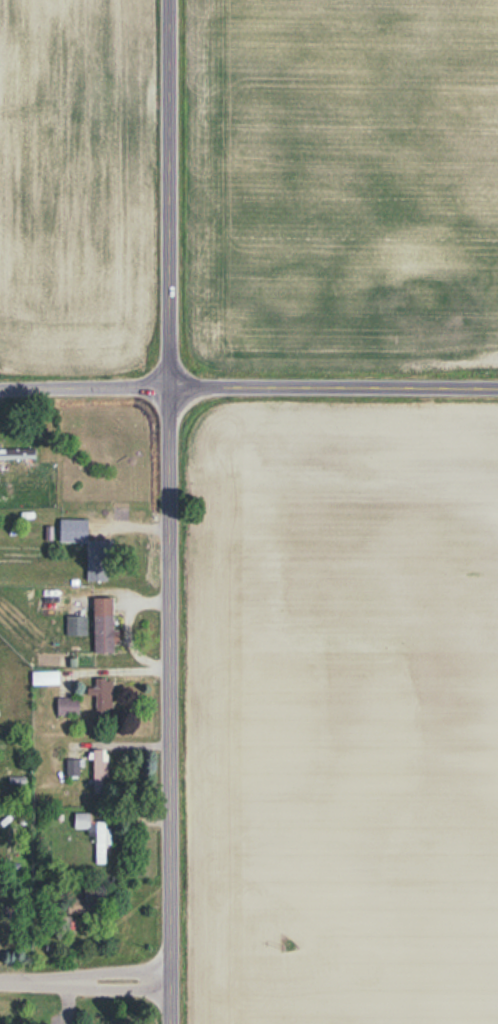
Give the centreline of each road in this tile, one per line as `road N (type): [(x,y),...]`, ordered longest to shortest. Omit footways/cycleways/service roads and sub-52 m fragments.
road 1 (tertiary): [(165,0),(166,1023)]
road 2 (residential): [(497,385),(166,384)]
road 3 (residential): [(166,384),(0,387)]
road 4 (residential): [(166,973),(0,972)]

